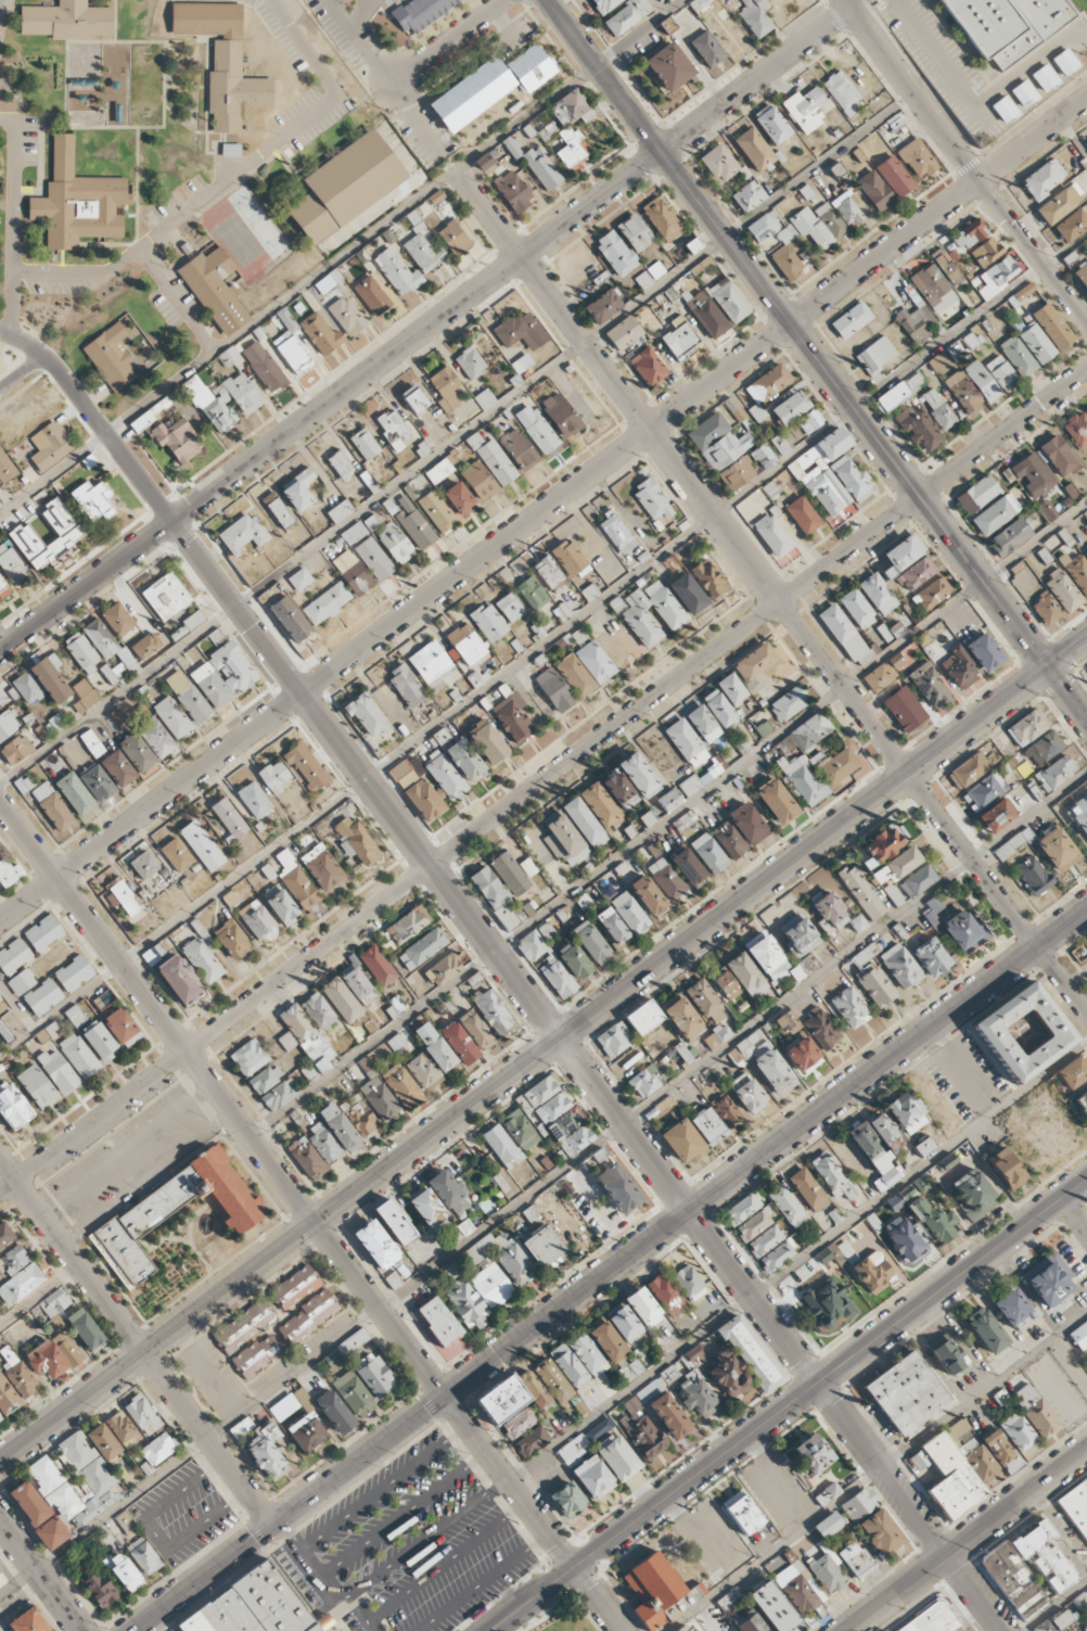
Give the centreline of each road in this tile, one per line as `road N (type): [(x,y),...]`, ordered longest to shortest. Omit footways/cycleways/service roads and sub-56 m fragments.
road 1 (residential): [(1004,1630),(63,375),(0,333)]
road 2 (residential): [(0,922),(1086,98)]
road 3 (primary): [(1086,640),(0,1463)]
road 4 (residential): [(0,1191),(1086,370)]
road 5 (primary): [(135,1630),(1086,910)]
road 6 (residential): [(1086,1014),(458,170)]
road 7 (residential): [(0,801),(622,1630)]
road 8 (residential): [(0,653),(662,152)]
road 9 (tertiary): [(492,1630),(1086,1181)]
road 10 (tertiary): [(1050,668),(662,152)]
road 11 (residential): [(274,1526),(0,1162)]
road 12 (residential): [(1086,321),(846,0)]
road 13 (tertiary): [(1086,1450),(847,1630)]
road 14 (residential): [(662,152),(851,7)]
road 15 (tertiary): [(662,152),(547,0)]
road 16 (residential): [(83,1630),(0,1520)]
road 17 (residential): [(504,0),(396,82)]

